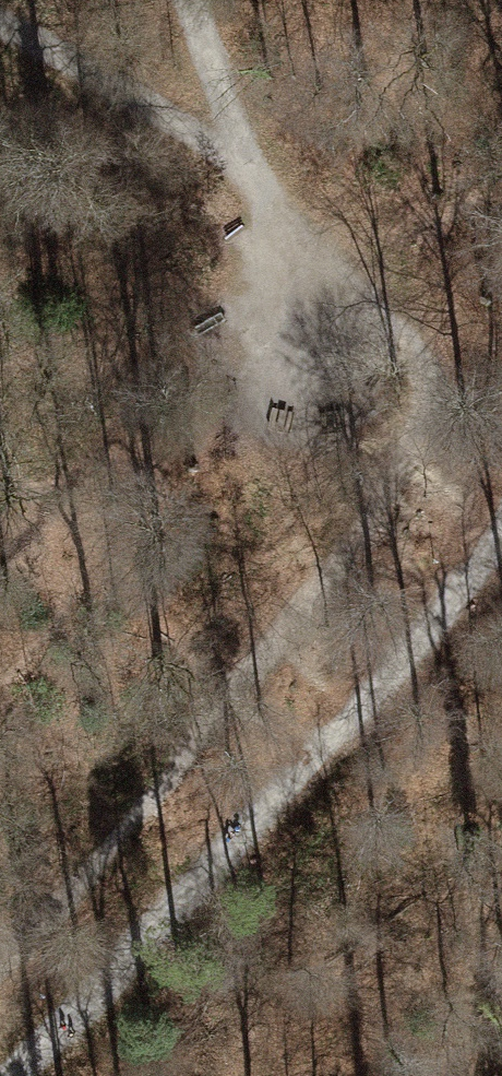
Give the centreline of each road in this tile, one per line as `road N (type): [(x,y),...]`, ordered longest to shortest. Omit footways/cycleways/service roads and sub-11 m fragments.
road 1 (track): [(0,956),(75,881),(149,782),(361,541),(416,424),(423,370),(309,232),(248,176),(213,91),(195,0)]
road 2 (track): [(15,1075),(319,761),(501,534)]
road 3 (track): [(0,31),(248,176)]

